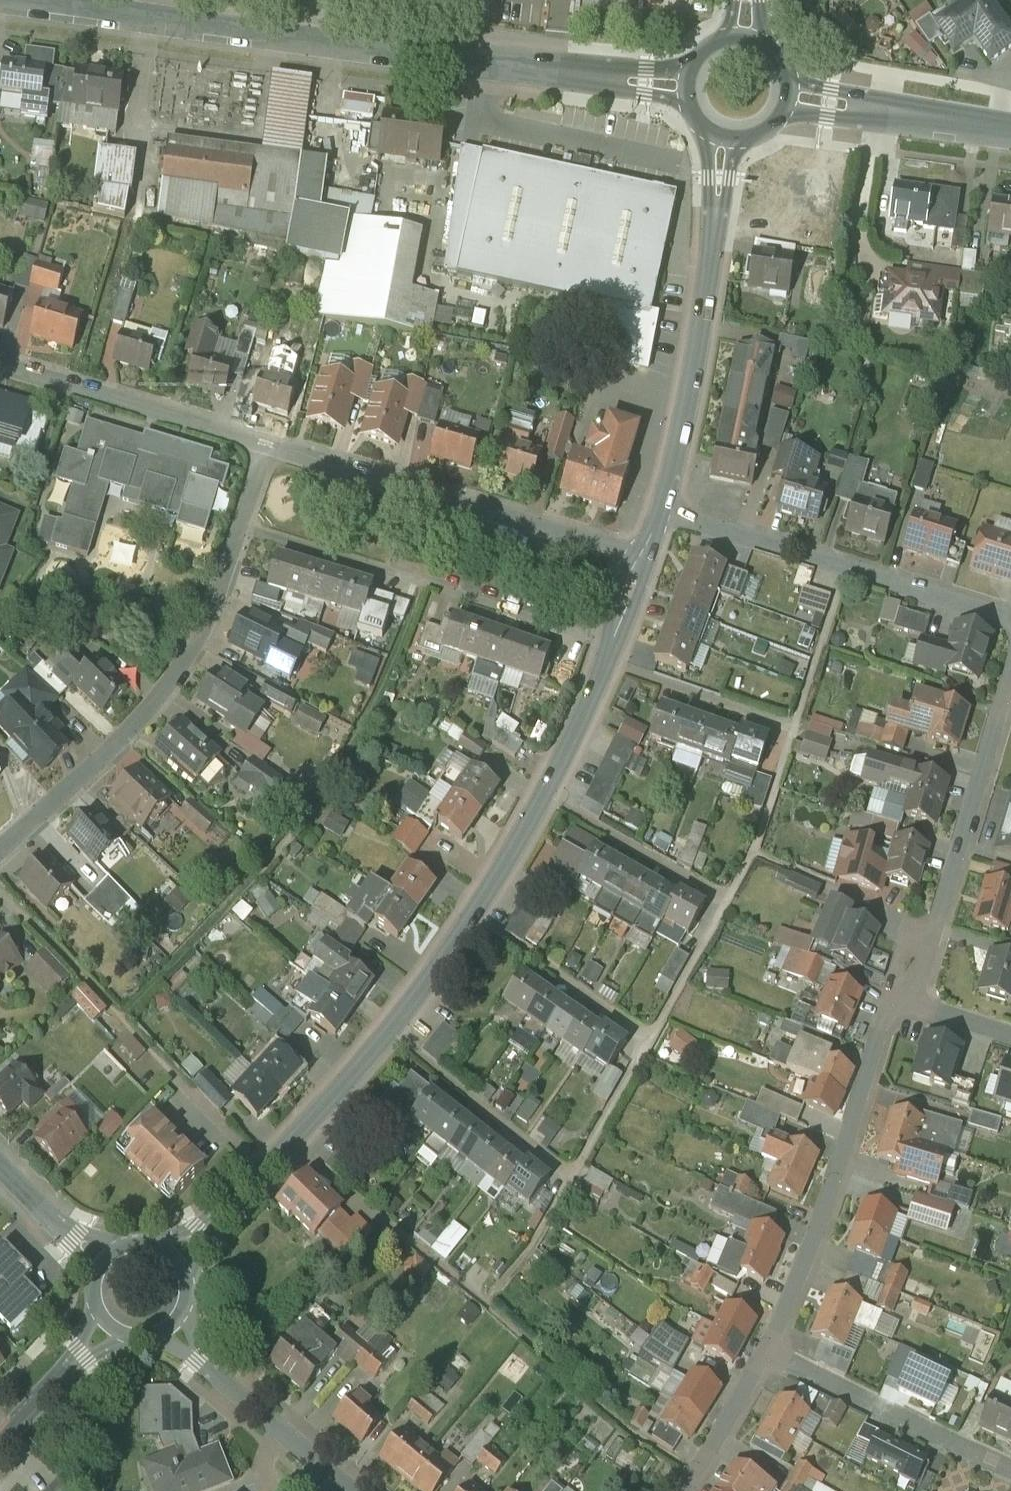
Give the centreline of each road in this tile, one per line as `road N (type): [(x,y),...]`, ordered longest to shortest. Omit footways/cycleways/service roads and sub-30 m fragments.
road 1 (tertiary): [(612,644),(514,849),(420,991),(173,1265)]
road 2 (tertiary): [(33,0),(553,70)]
road 3 (residential): [(0,853),(111,751),(174,676),(212,609),(242,527)]
road 4 (residential): [(642,558),(268,445)]
road 5 (residential): [(242,527),(612,644)]
road 6 (residential): [(902,998),(885,1012),(845,1152),(767,1352)]
road 7 (residential): [(660,510),(1010,619)]
road 8 (residential): [(1010,680),(922,983),(902,998)]
road 9 (tertiary): [(715,231),(660,510)]
road 10 (residential): [(268,445),(0,368)]
road 11 (residential): [(767,1352),(1010,1472)]
road 12 (residential): [(169,1320),(198,1358),(353,1490)]
road 13 (tertiary): [(0,1441),(109,1320)]
road 14 (residential): [(767,1352),(686,1490)]
road 15 (residential): [(106,1266),(0,1169)]
road 16 (tertiary): [(553,70),(605,90),(690,106)]
road 17 (tertiary): [(692,70),(553,70)]
road 18 (tertiary): [(875,111),(1010,131)]

